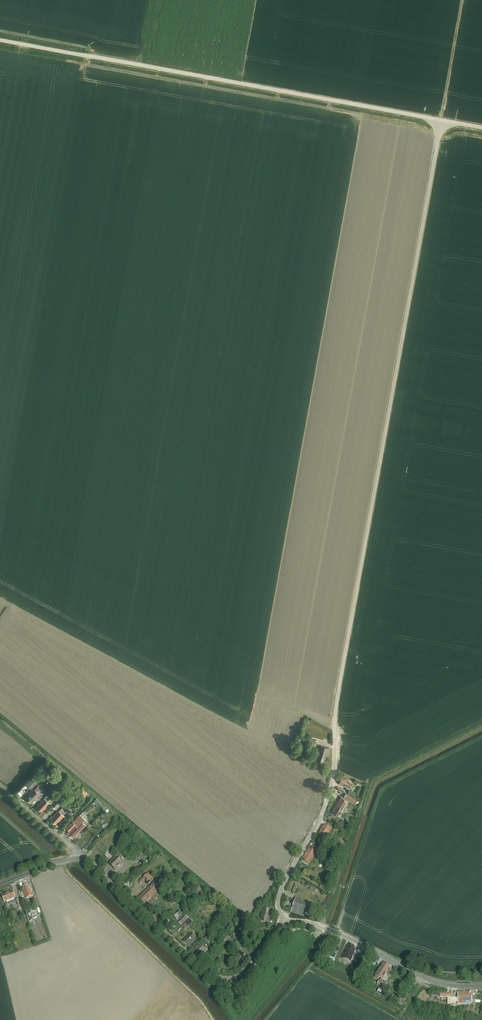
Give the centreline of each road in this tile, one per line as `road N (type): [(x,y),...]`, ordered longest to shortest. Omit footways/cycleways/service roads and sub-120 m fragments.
road 1 (unclassified): [(286,924),(278,895),(333,784),(335,712),(442,121)]
road 2 (unclassified): [(442,121),(0,40)]
road 3 (tertiary): [(286,924),(248,971),(219,978),(81,858)]
road 4 (tertiary): [(481,985),(426,979),(328,930),(286,924)]

